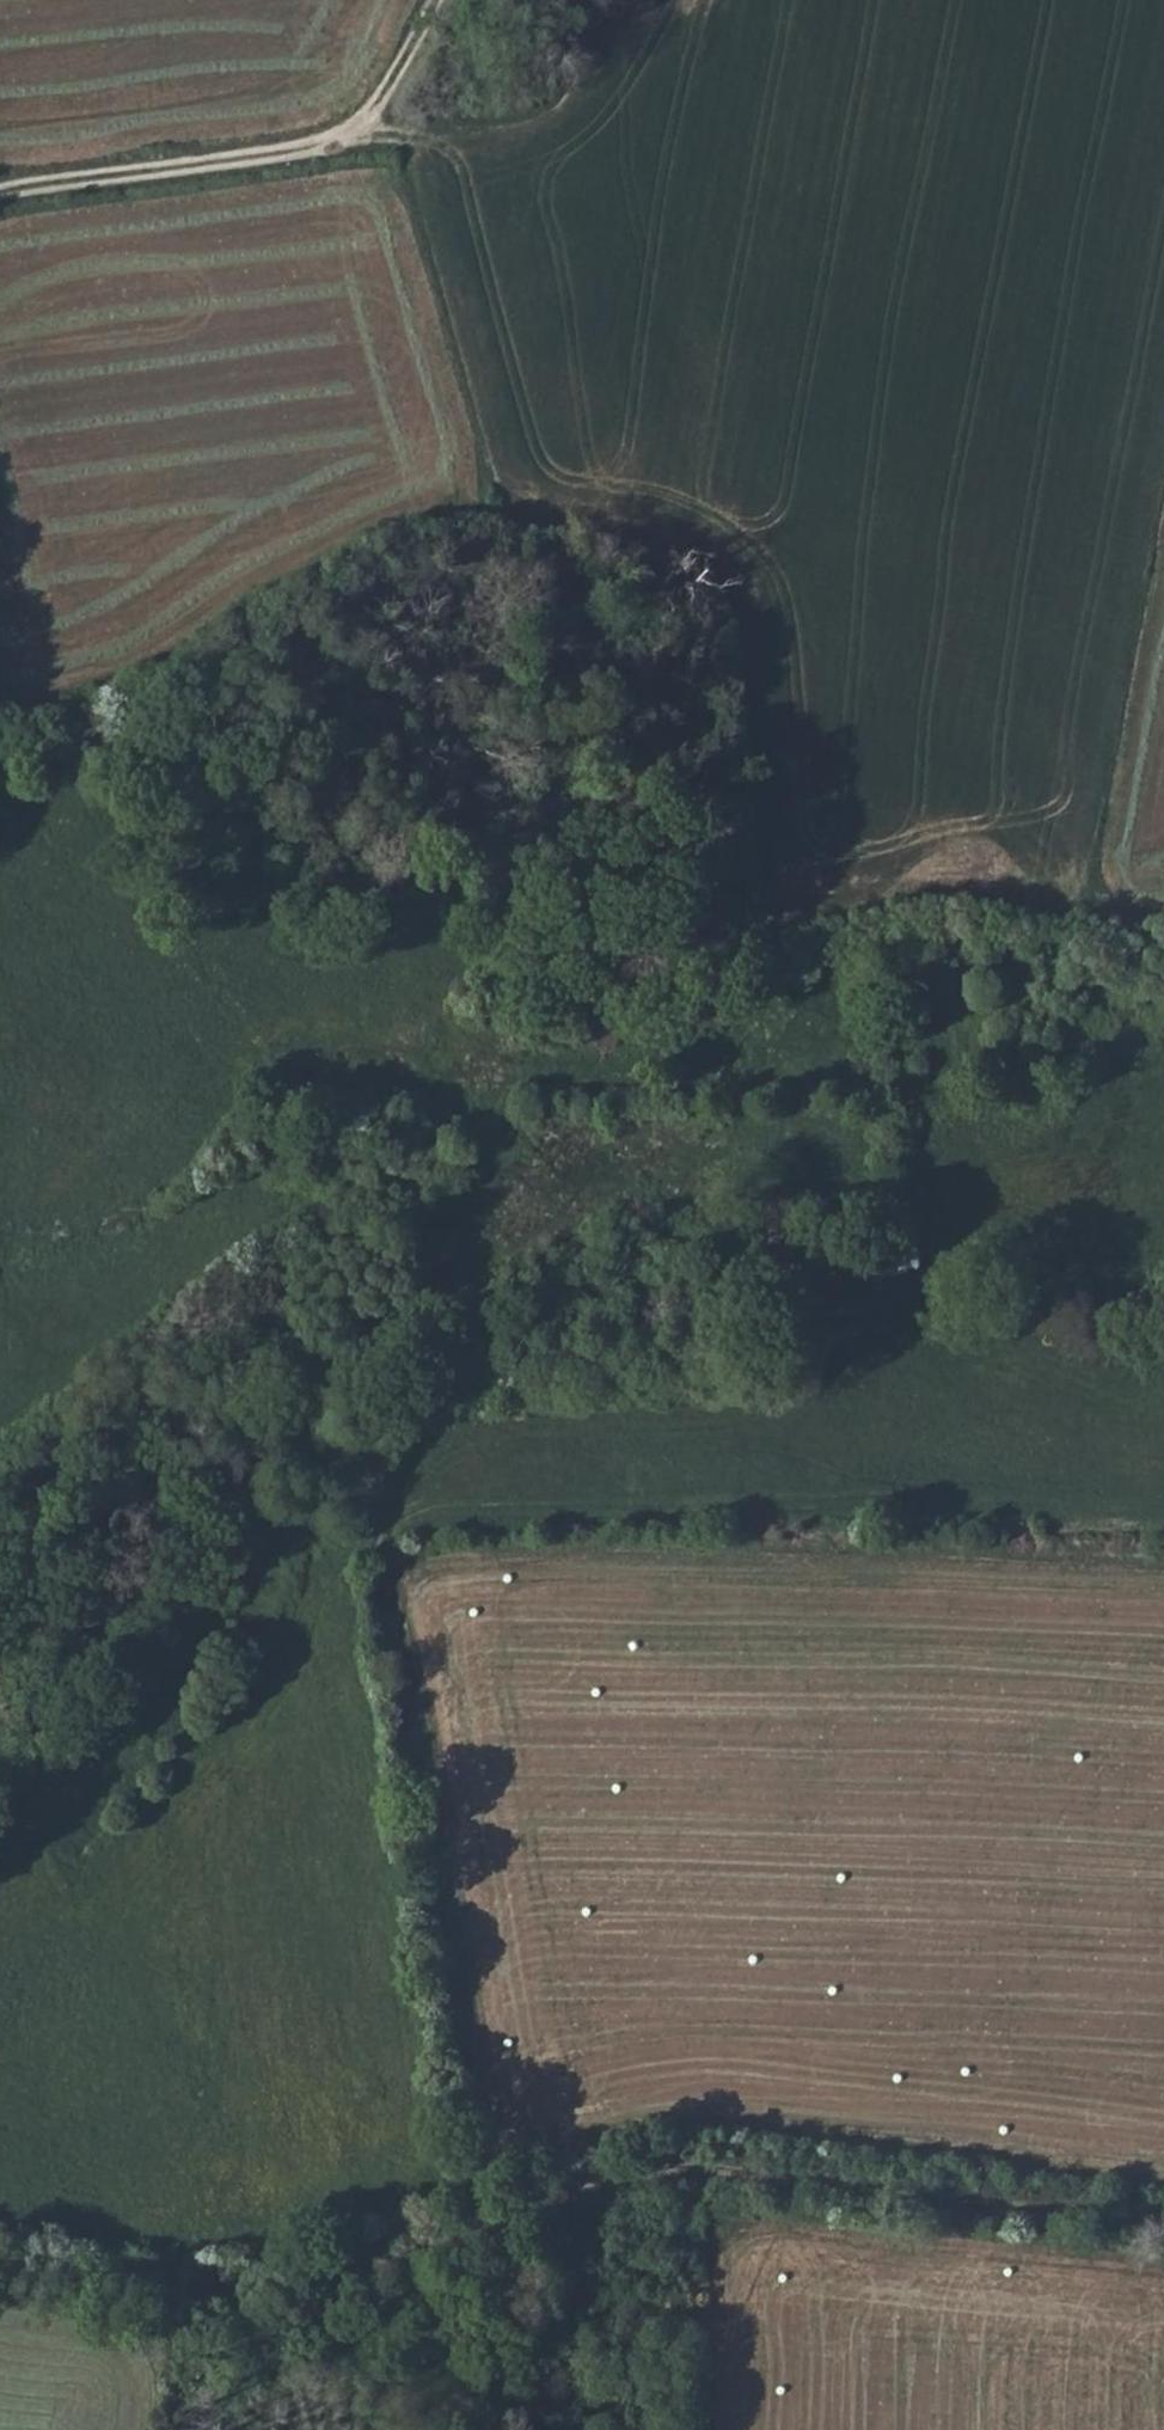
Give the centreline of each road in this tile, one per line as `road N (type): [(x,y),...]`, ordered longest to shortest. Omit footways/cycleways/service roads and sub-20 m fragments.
road 1 (track): [(1163,2223),(651,2181),(480,2238),(205,2287),(0,2260)]
road 2 (track): [(0,192),(336,146),(399,69),(434,0)]

